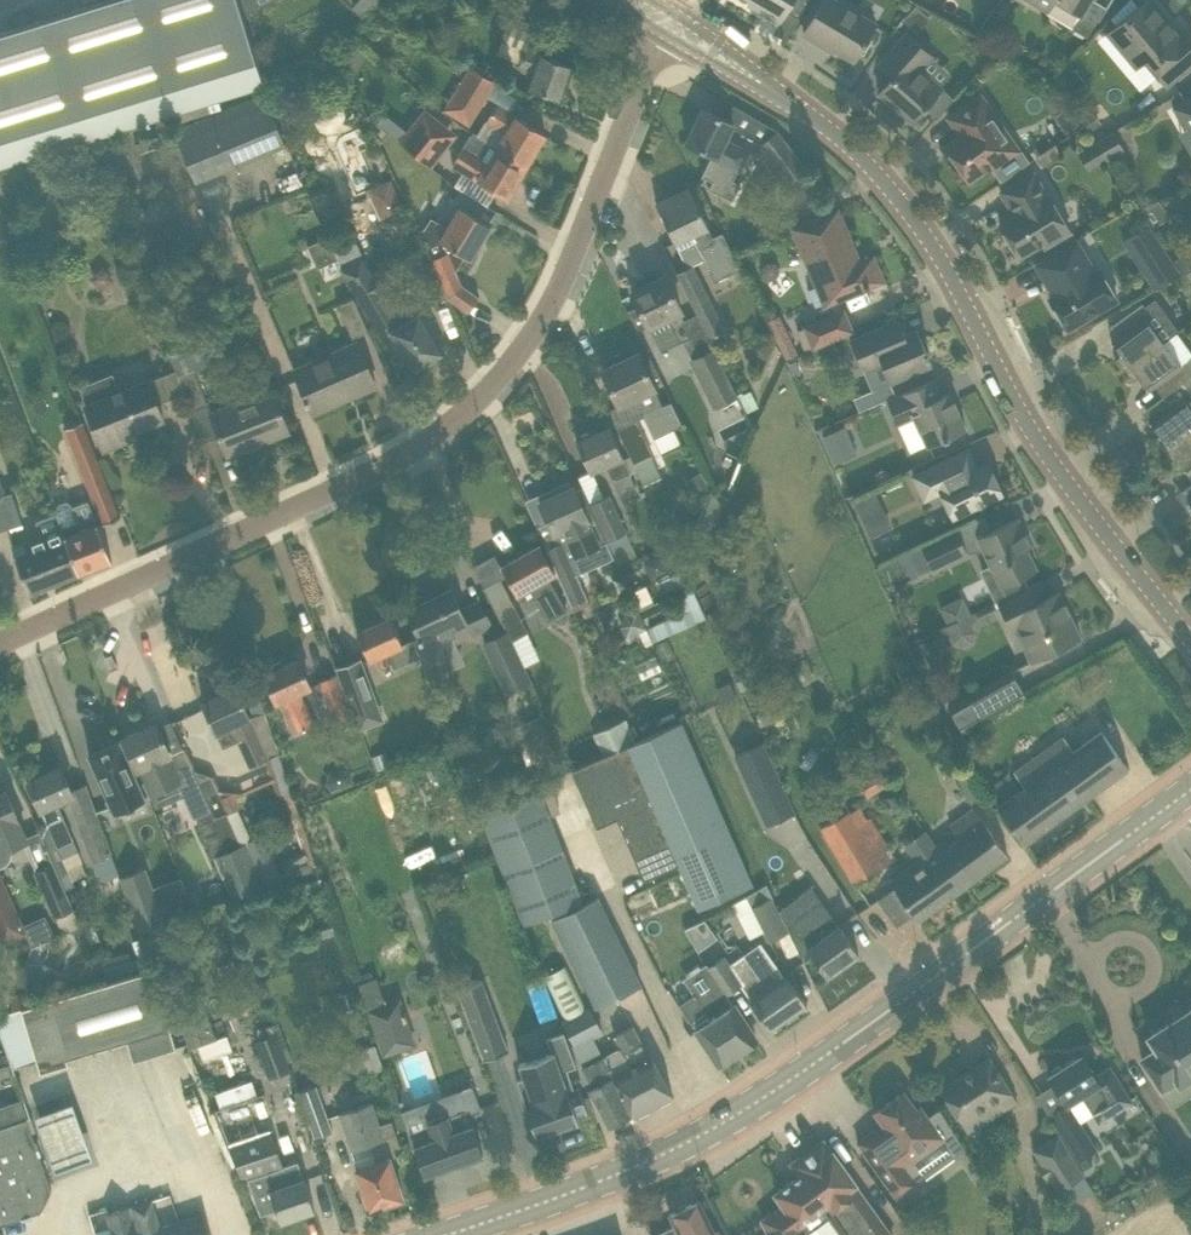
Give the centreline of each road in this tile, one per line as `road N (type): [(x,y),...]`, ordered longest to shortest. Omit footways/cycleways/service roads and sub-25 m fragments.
road 1 (residential): [(0,640),(407,451),(480,400),(527,341),(566,270),(665,19)]
road 2 (tertiary): [(1190,787),(744,1110),(627,1170),(441,1234)]
road 3 (tertiary): [(1190,641),(1023,418),(954,282),(895,193),(799,106),(665,19)]

